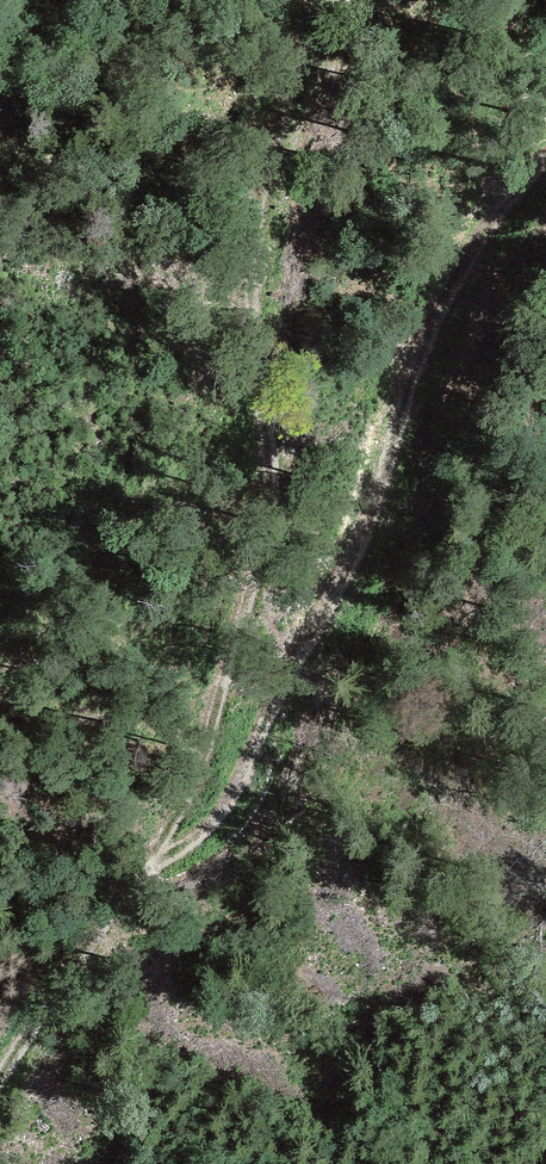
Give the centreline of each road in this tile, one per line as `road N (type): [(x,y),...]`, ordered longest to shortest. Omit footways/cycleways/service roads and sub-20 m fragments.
road 1 (track): [(316,0),(278,127),(252,277),(271,510),(211,741),(196,785),(140,876),(0,1079)]
road 2 (track): [(140,876),(216,821),(238,790),(278,692),(367,527),(442,306),(499,213),(545,164)]

